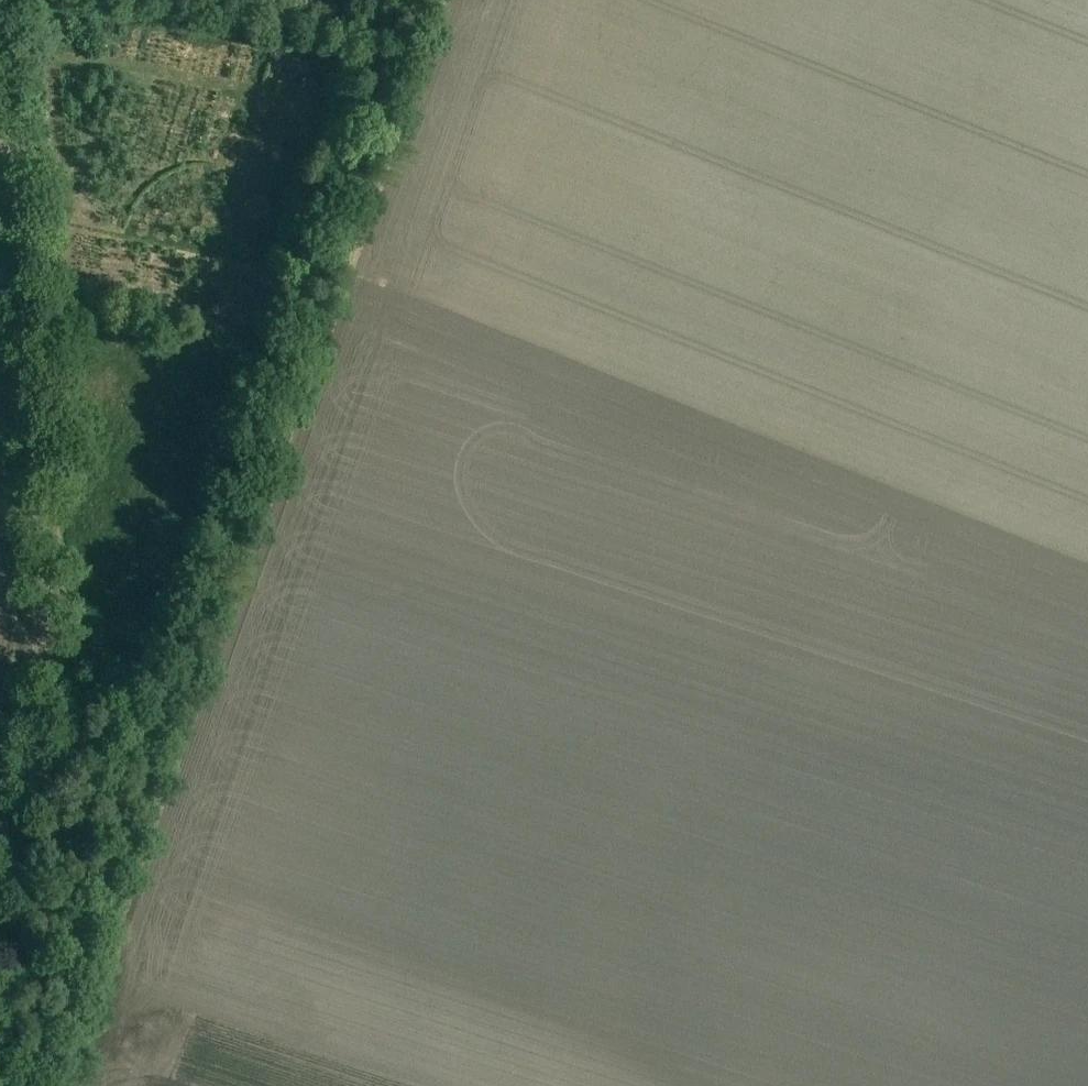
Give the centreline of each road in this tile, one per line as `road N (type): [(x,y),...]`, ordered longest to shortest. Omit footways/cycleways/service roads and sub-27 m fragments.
road 1 (unclassified): [(0,885),(44,668),(0,73)]

